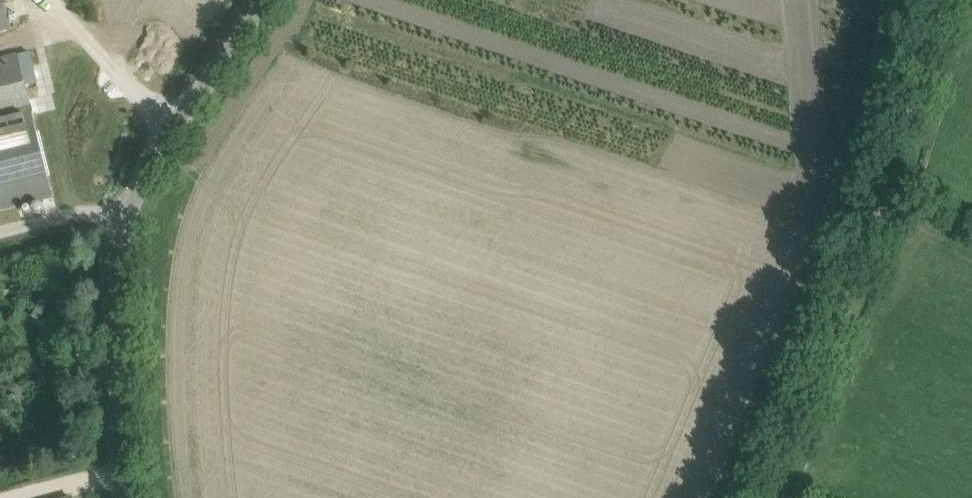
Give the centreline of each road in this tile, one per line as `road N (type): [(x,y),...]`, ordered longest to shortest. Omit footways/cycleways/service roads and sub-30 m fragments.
road 1 (unclassified): [(133,497),(134,215),(153,170),(280,0)]
road 2 (track): [(766,494),(849,282),(936,0)]

